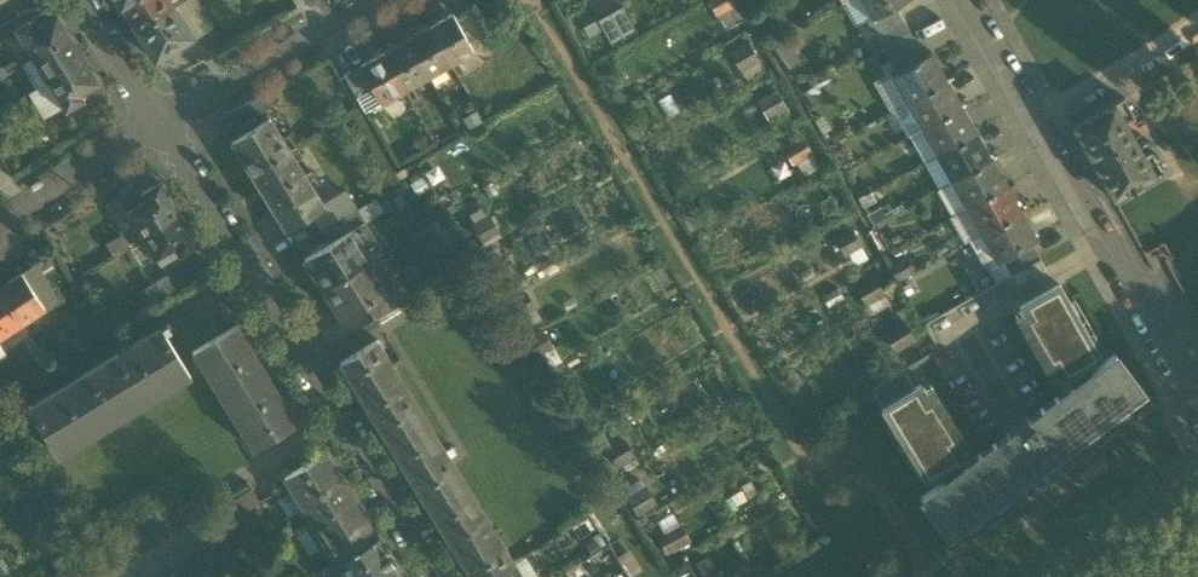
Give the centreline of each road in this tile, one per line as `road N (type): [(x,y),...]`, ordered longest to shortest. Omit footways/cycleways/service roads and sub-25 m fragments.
road 1 (residential): [(158,123),(440,576)]
road 2 (residential): [(1042,124),(1197,394)]
road 3 (residential): [(158,123),(389,0)]
road 4 (residential): [(158,123),(0,225)]
road 5 (residential): [(1197,21),(1042,124)]
road 6 (residential): [(84,0),(158,123)]
road 7 (residential): [(970,0),(1042,124)]

